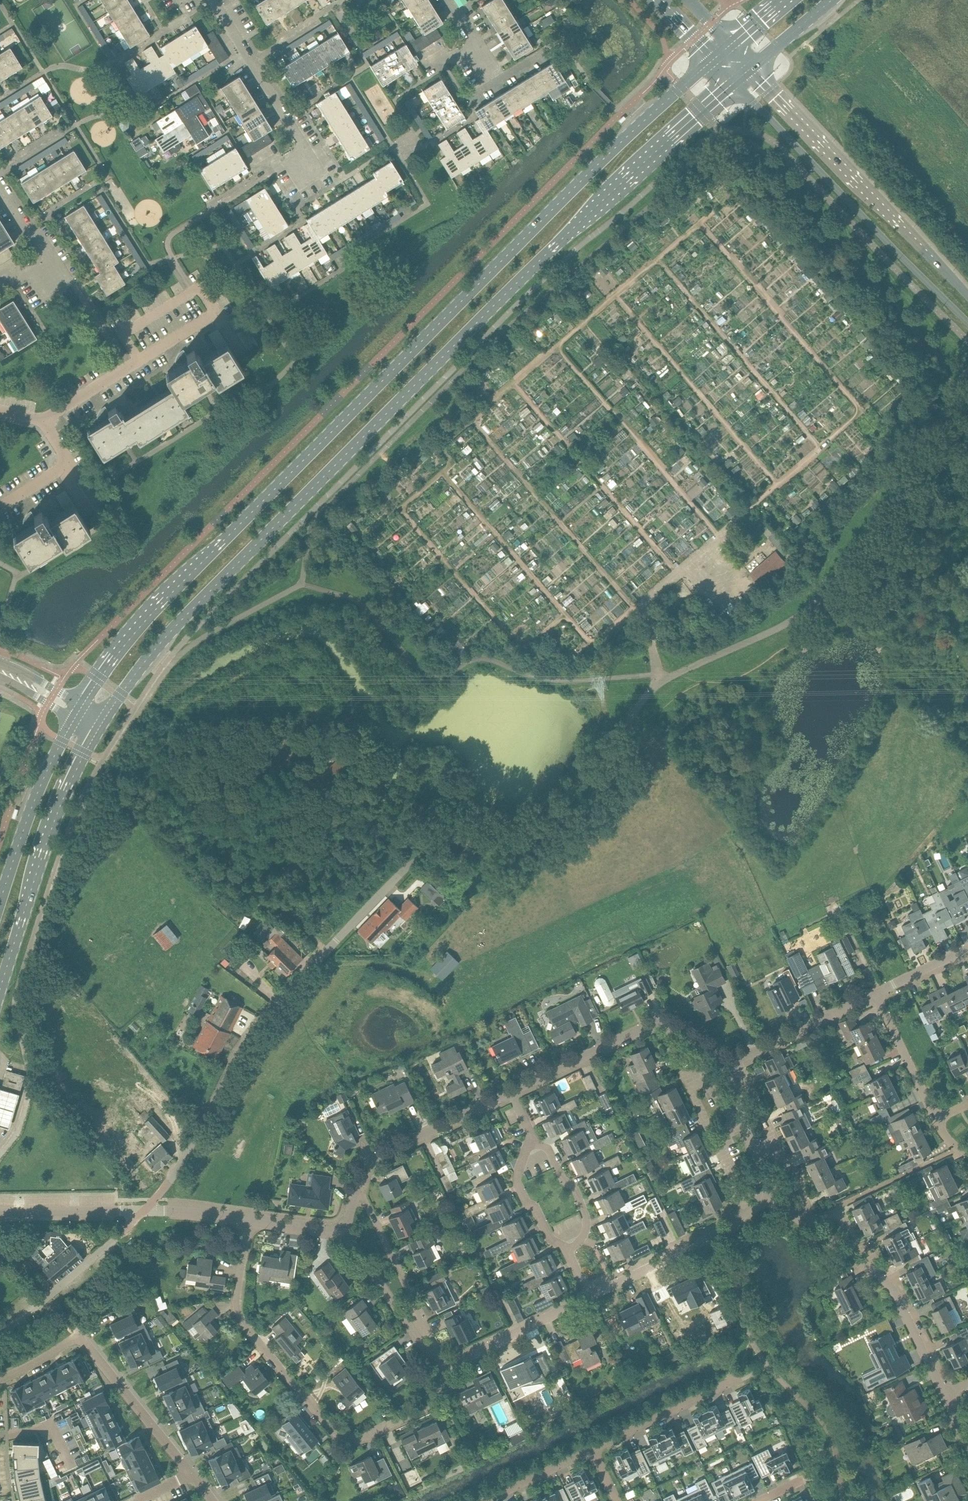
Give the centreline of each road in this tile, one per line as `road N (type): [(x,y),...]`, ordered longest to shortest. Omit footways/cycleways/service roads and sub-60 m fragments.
road 1 (secondary): [(101,724),(168,635),(226,575),(549,251),(735,82)]
road 2 (secondary): [(713,59),(209,554),(124,645),(83,705)]
road 3 (residential): [(145,1210),(254,1032),(400,872),(450,846),(542,829),(579,810),(604,781),(632,715),(660,684)]
road 4 (residential): [(441,1370),(426,1410),(357,1441),(335,1439),(240,1318),(249,1220)]
road 5 (tertiary): [(735,82),(967,323)]
road 6 (tertiary): [(967,295),(751,67)]
road 7 (track): [(327,950),(287,915),(233,907),(218,894),(233,809),(290,757)]
road 8 (secondary): [(0,992),(60,805),(101,724)]
road 9 (residential): [(767,1198),(893,1290),(944,1395)]
road 10 (residential): [(0,1377),(70,1340),(82,1341),(191,1478)]
road 11 (residential): [(511,1093),(652,1024),(672,1025),(727,1064)]
road 12 (residential): [(340,1228),(370,1161),(511,1093)]
road 13 (residential): [(588,1298),(736,1227),(767,1198)]
road 14 (residential): [(41,422),(217,315)]
road 15 (secondary): [(76,717),(36,796),(0,902)]
road 16 (residential): [(145,1210),(2,1331)]
road 17 (residential): [(593,1450),(758,1371)]
road 18 (residential): [(205,0),(218,8),(305,149)]
road 19 (residential): [(340,1228),(441,1370)]
road 20 (residential): [(727,1064),(876,993)]
road 21 (residential): [(441,1370),(588,1298)]
road 22 (residential): [(539,61),(499,85),(445,0)]
road 23 (residential): [(0,1212),(145,1210)]
road 24 (residential): [(938,1119),(876,993)]
road 25 (residential): [(767,1198),(727,1064)]
road 26 (residential): [(568,1250),(583,1238),(586,1216),(548,1148),(529,1141)]
road 27 (residential): [(305,149),(331,186),(295,210),(270,171)]
road 28 (residential): [(568,1250),(550,1239),(517,1184),(529,1141)]
road 29 (residential): [(9,506),(69,469),(41,422)]

